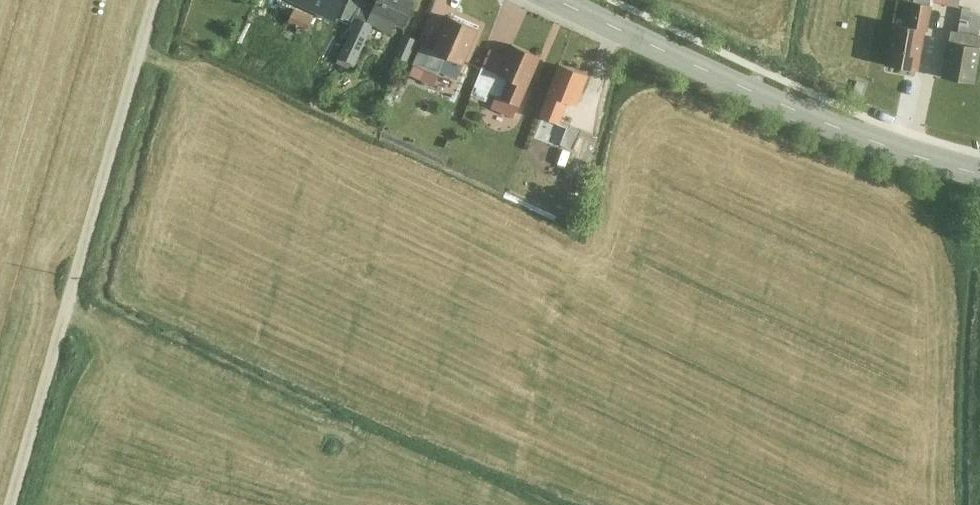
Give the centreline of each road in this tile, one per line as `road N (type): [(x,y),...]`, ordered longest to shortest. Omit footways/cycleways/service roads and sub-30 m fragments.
road 1 (track): [(155,0),(10,504)]
road 2 (tertiary): [(550,0),(864,137),(979,171)]

